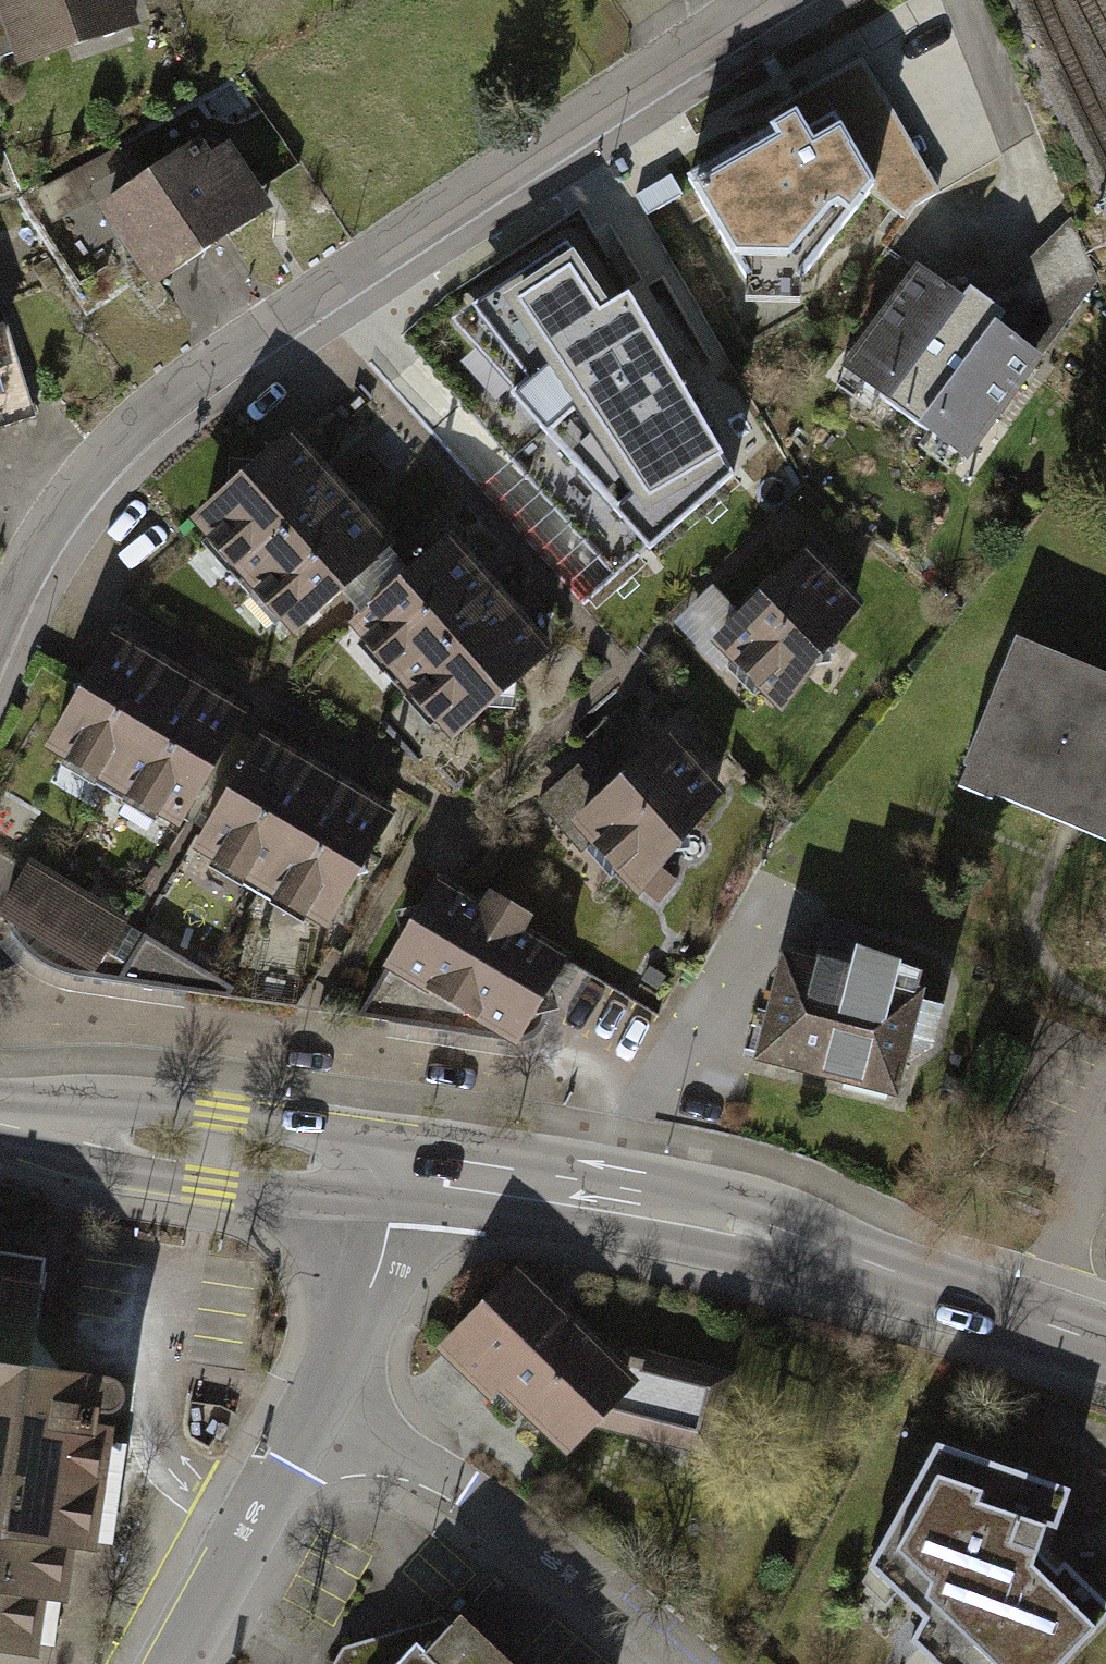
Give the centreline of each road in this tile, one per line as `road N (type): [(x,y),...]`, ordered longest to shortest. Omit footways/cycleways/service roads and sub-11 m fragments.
road 1 (residential): [(0,619),(74,493),(181,385),(767,0)]
road 2 (secondary): [(403,1173),(593,1197),(774,1235),(1105,1344)]
road 3 (residential): [(319,1407),(535,1540),(688,1663)]
road 4 (secondary): [(0,1119),(403,1173)]
road 5 (residential): [(172,1663),(319,1407)]
road 6 (residential): [(319,1407),(356,1332),(403,1173)]

